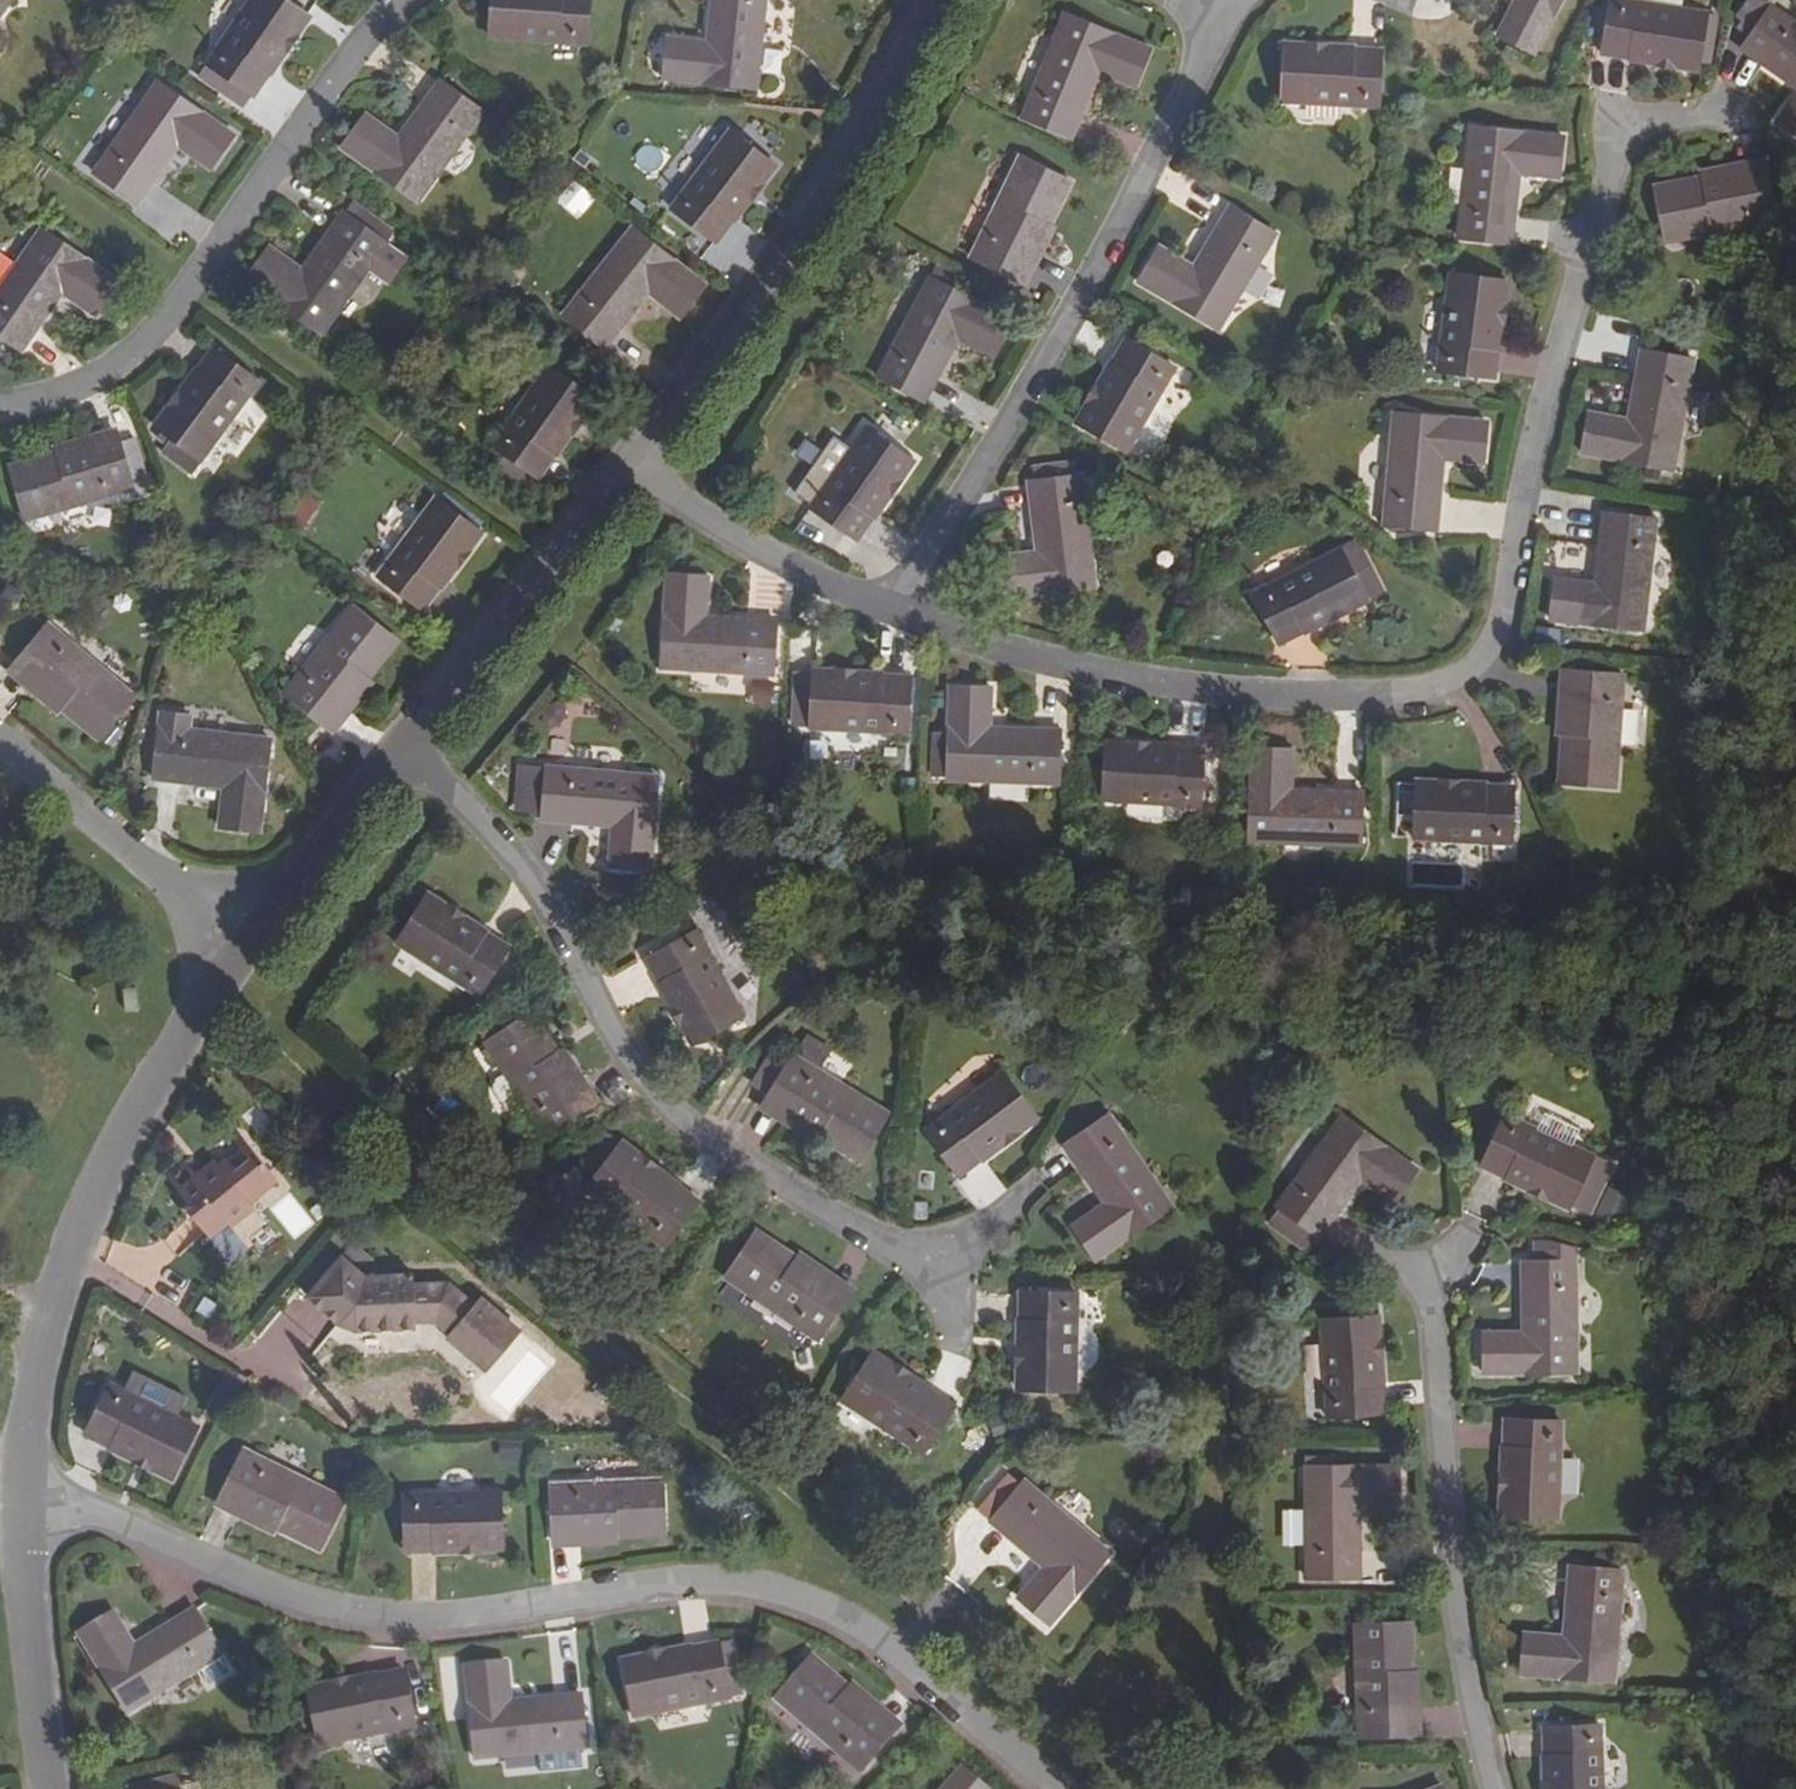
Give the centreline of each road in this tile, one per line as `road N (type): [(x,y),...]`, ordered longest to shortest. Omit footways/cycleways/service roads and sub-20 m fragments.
road 1 (residential): [(893,614),(1010,660),(1260,694),(1425,695),(1471,664),(1496,618),(1566,302),(1623,123),(1696,118)]
road 2 (residential): [(24,1510),(109,1521),(328,1606),(420,1618),(675,1587),(779,1596),(851,1627),(1040,1788)]
road 3 (residential): [(942,1270),(694,1141),(612,1037),(531,892),(393,752)]
road 4 (residential): [(1239,0),(1211,29),(893,614)]
road 5 (residential): [(24,1510),(25,1421),(48,1324),(137,1103),(230,935)]
road 6 (residential): [(384,0),(171,305),(118,366),(30,405),(0,406)]
road 7 (residential): [(609,466),(799,224),(919,0)]
road 8 (residential): [(1490,1788),(1465,1698),(1437,1469),(1424,1264)]
road 9 (residential): [(393,752),(609,466)]
road 10 (residential): [(609,466),(789,573),(893,614)]
road 11 (residential): [(0,736),(230,935)]
road 12 (residential): [(56,1788),(24,1510)]
road 13 (residential): [(230,935),(393,752)]

